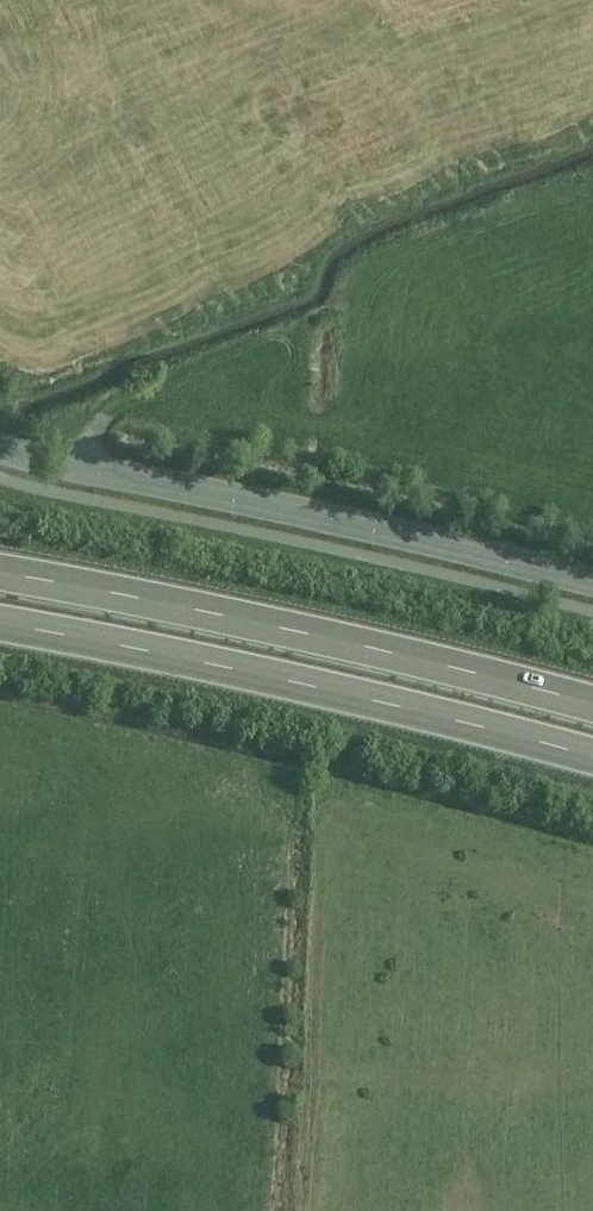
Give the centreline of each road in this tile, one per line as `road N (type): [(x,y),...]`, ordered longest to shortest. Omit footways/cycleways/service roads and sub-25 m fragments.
road 1 (motorway): [(0,627),(592,762)]
road 2 (motorway): [(592,711),(0,578)]
road 3 (residential): [(0,449),(592,581)]

